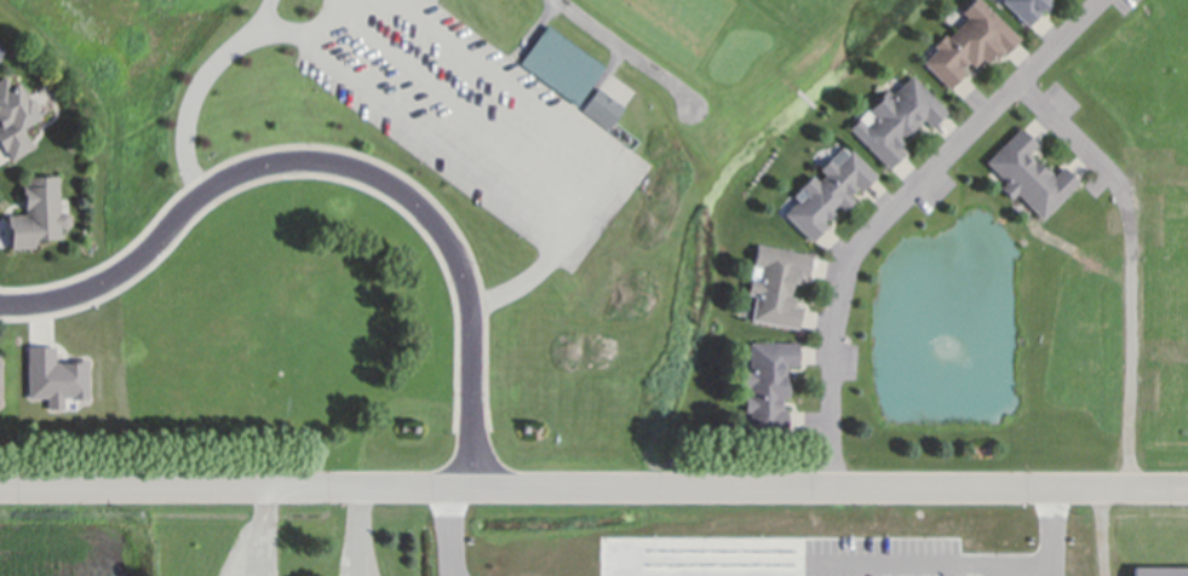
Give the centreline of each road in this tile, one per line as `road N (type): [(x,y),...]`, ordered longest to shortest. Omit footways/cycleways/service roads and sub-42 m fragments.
road 1 (residential): [(1132,488),(0,486)]
road 2 (residential): [(472,486),(472,310),(465,283),(423,209),(350,168),(262,167),(211,190),(138,263),(86,293),(0,304)]
road 3 (residential): [(826,488),(834,267),(853,240),(1091,0)]
road 4 (residential): [(1009,82),(1120,196),(1132,488)]

